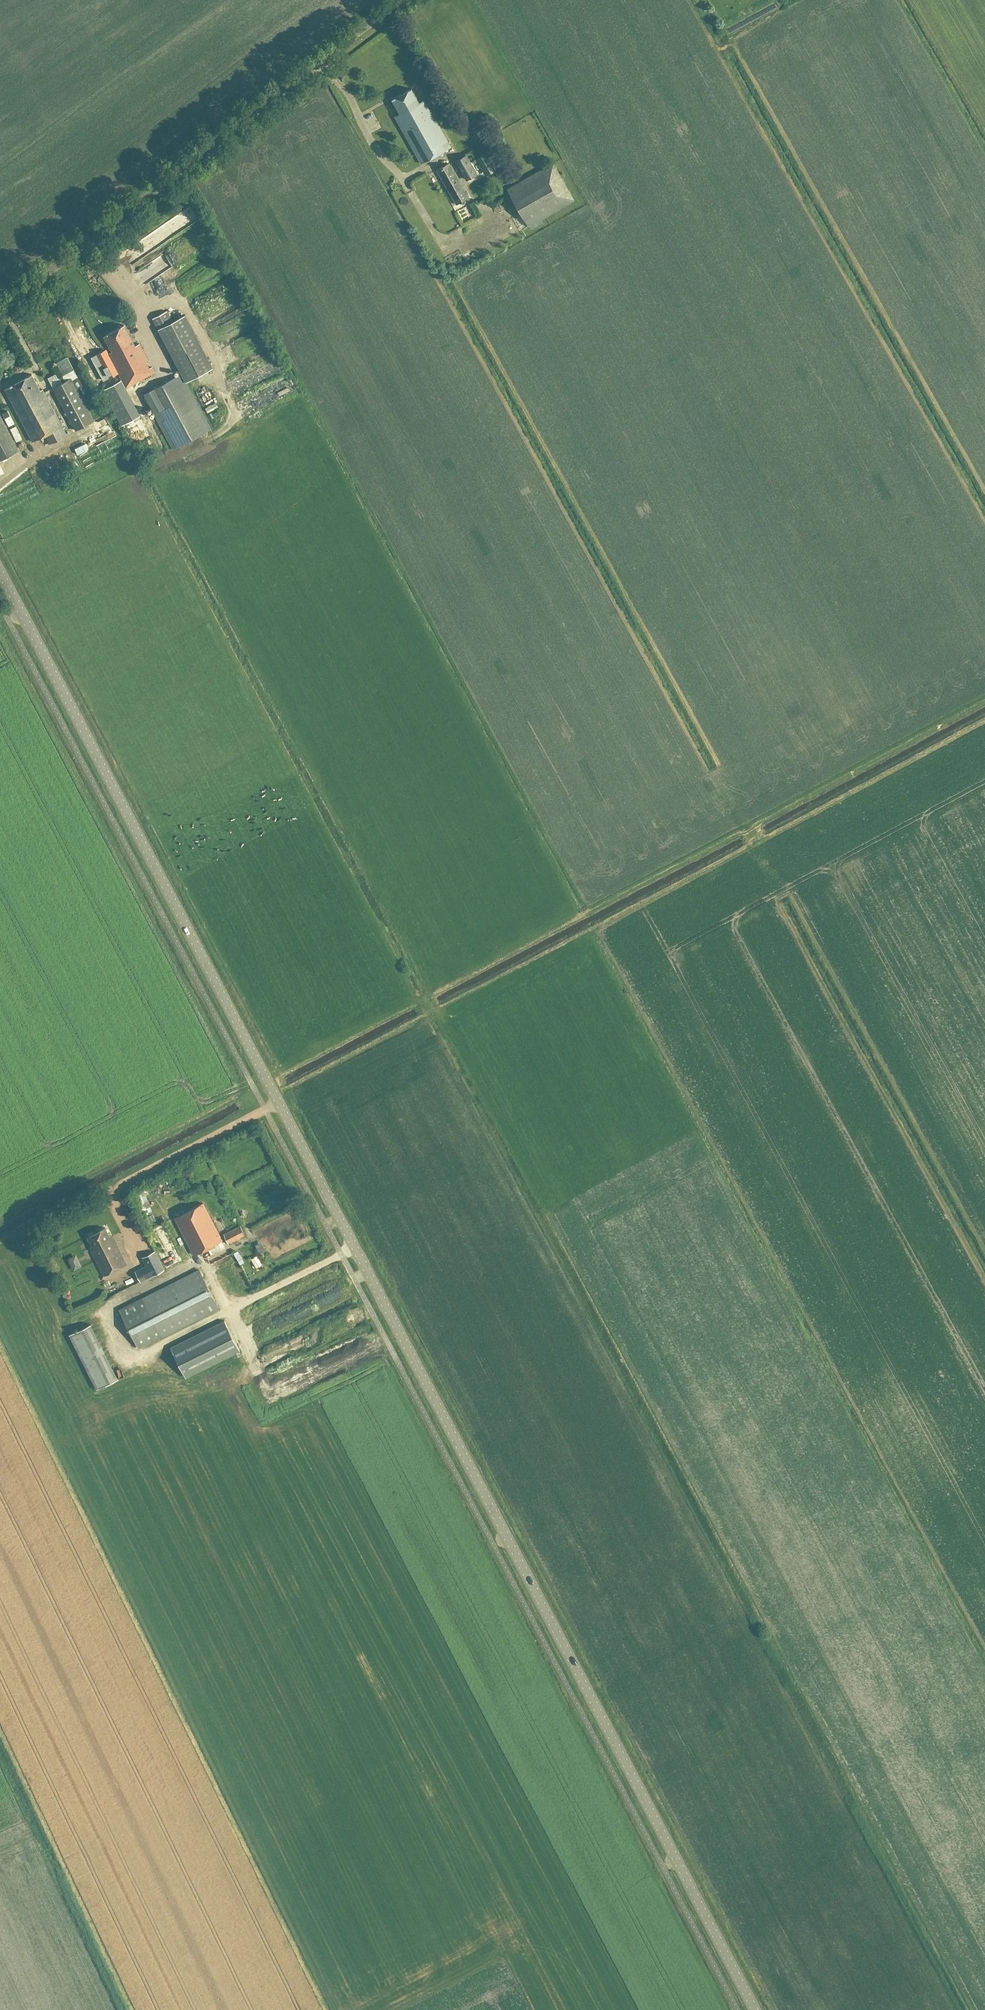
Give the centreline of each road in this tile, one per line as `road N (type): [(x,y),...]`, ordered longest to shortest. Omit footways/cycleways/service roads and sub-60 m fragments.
road 1 (tertiary): [(753,2009),(0,577)]
road 2 (unclassified): [(0,311),(405,0)]

